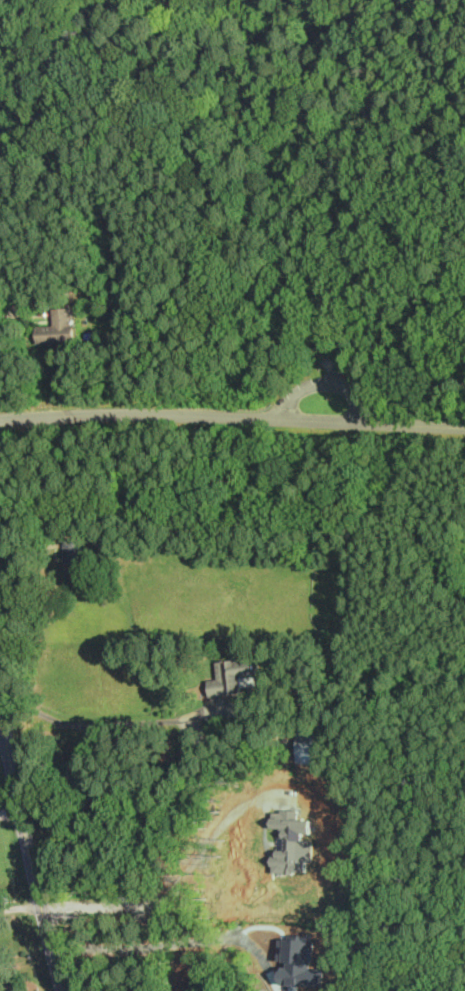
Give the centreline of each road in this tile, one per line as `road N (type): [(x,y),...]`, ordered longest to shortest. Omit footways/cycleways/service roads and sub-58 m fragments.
road 1 (secondary): [(63,990),(0,707)]

